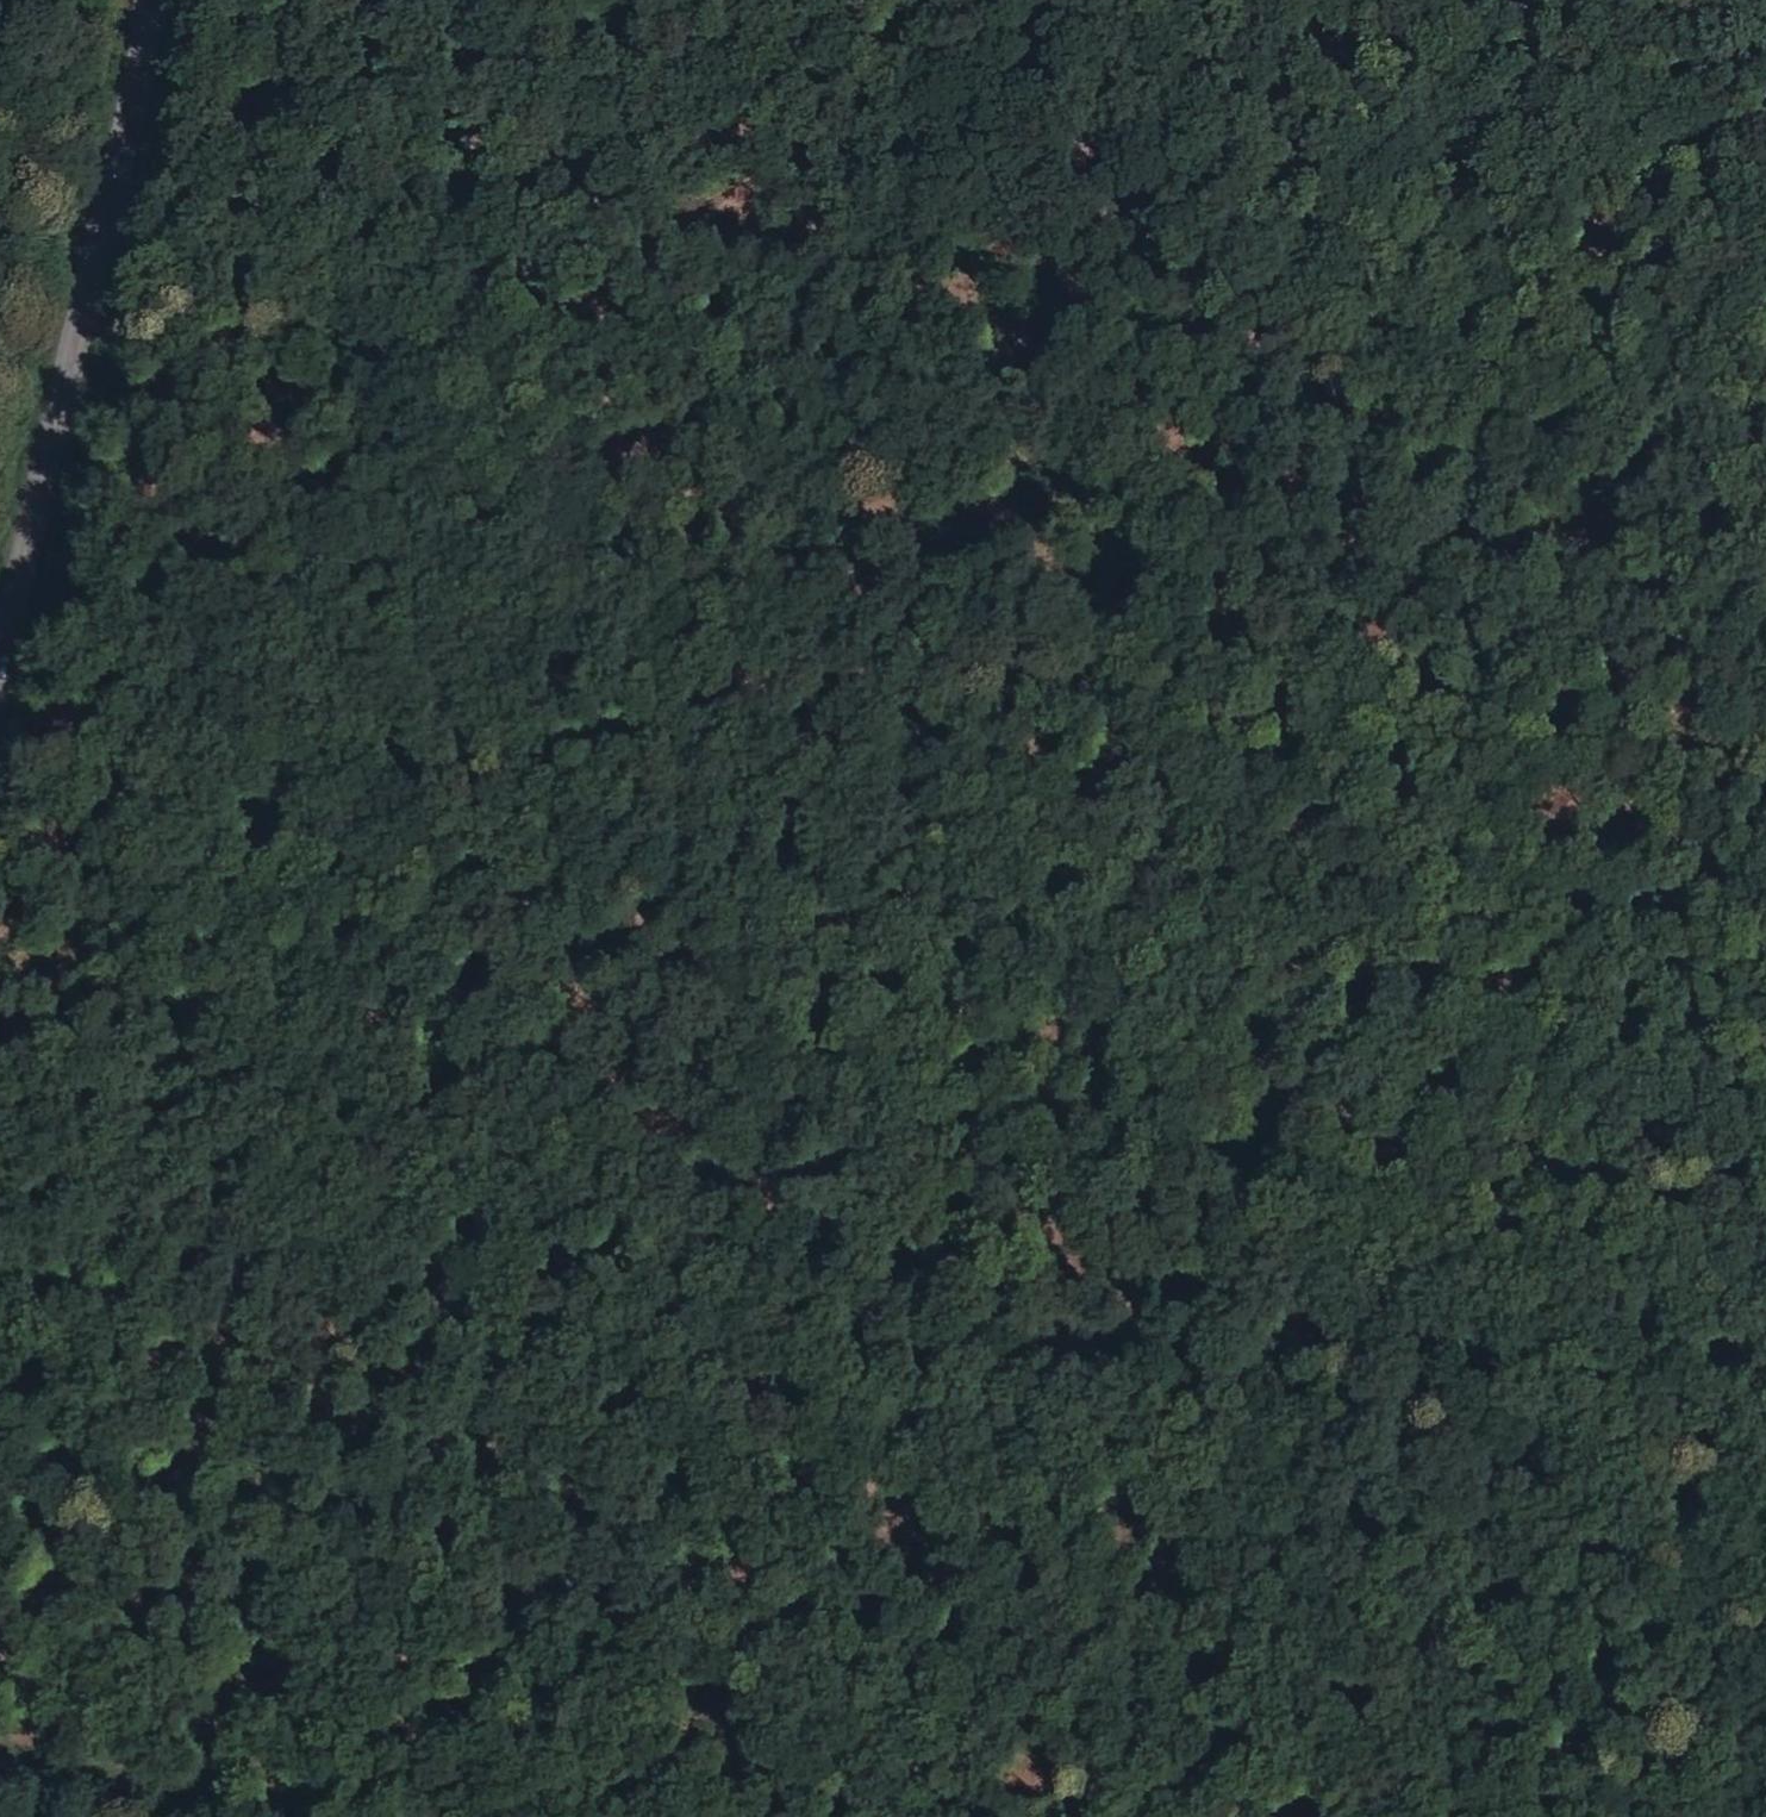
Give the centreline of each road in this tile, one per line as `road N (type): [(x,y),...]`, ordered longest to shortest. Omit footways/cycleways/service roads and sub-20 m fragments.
road 1 (tertiary): [(0,666),(157,0)]
road 2 (track): [(0,1734),(305,1816)]

